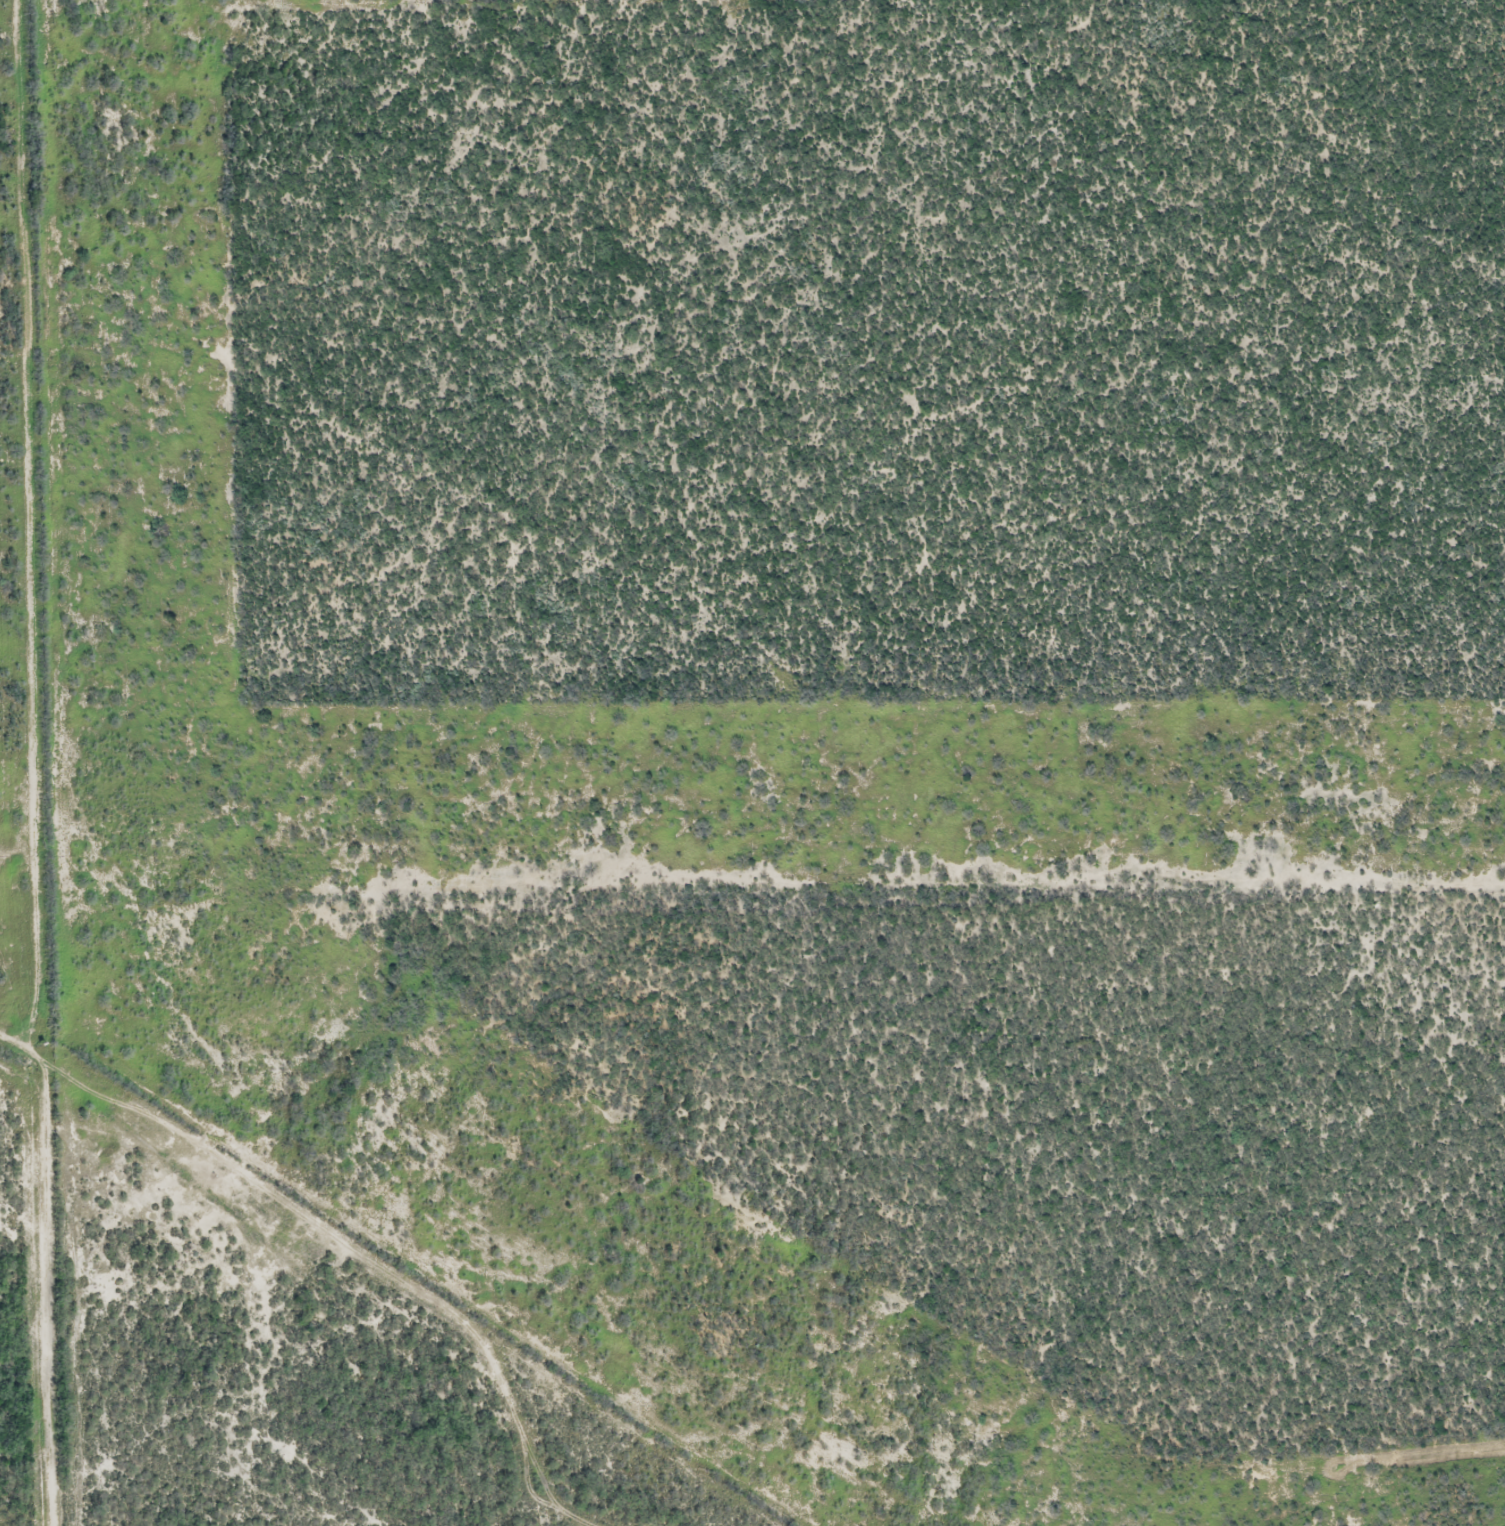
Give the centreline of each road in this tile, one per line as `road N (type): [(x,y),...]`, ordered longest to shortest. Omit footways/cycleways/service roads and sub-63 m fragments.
road 1 (track): [(0,1050),(191,1182),(484,1476),(611,1525)]

